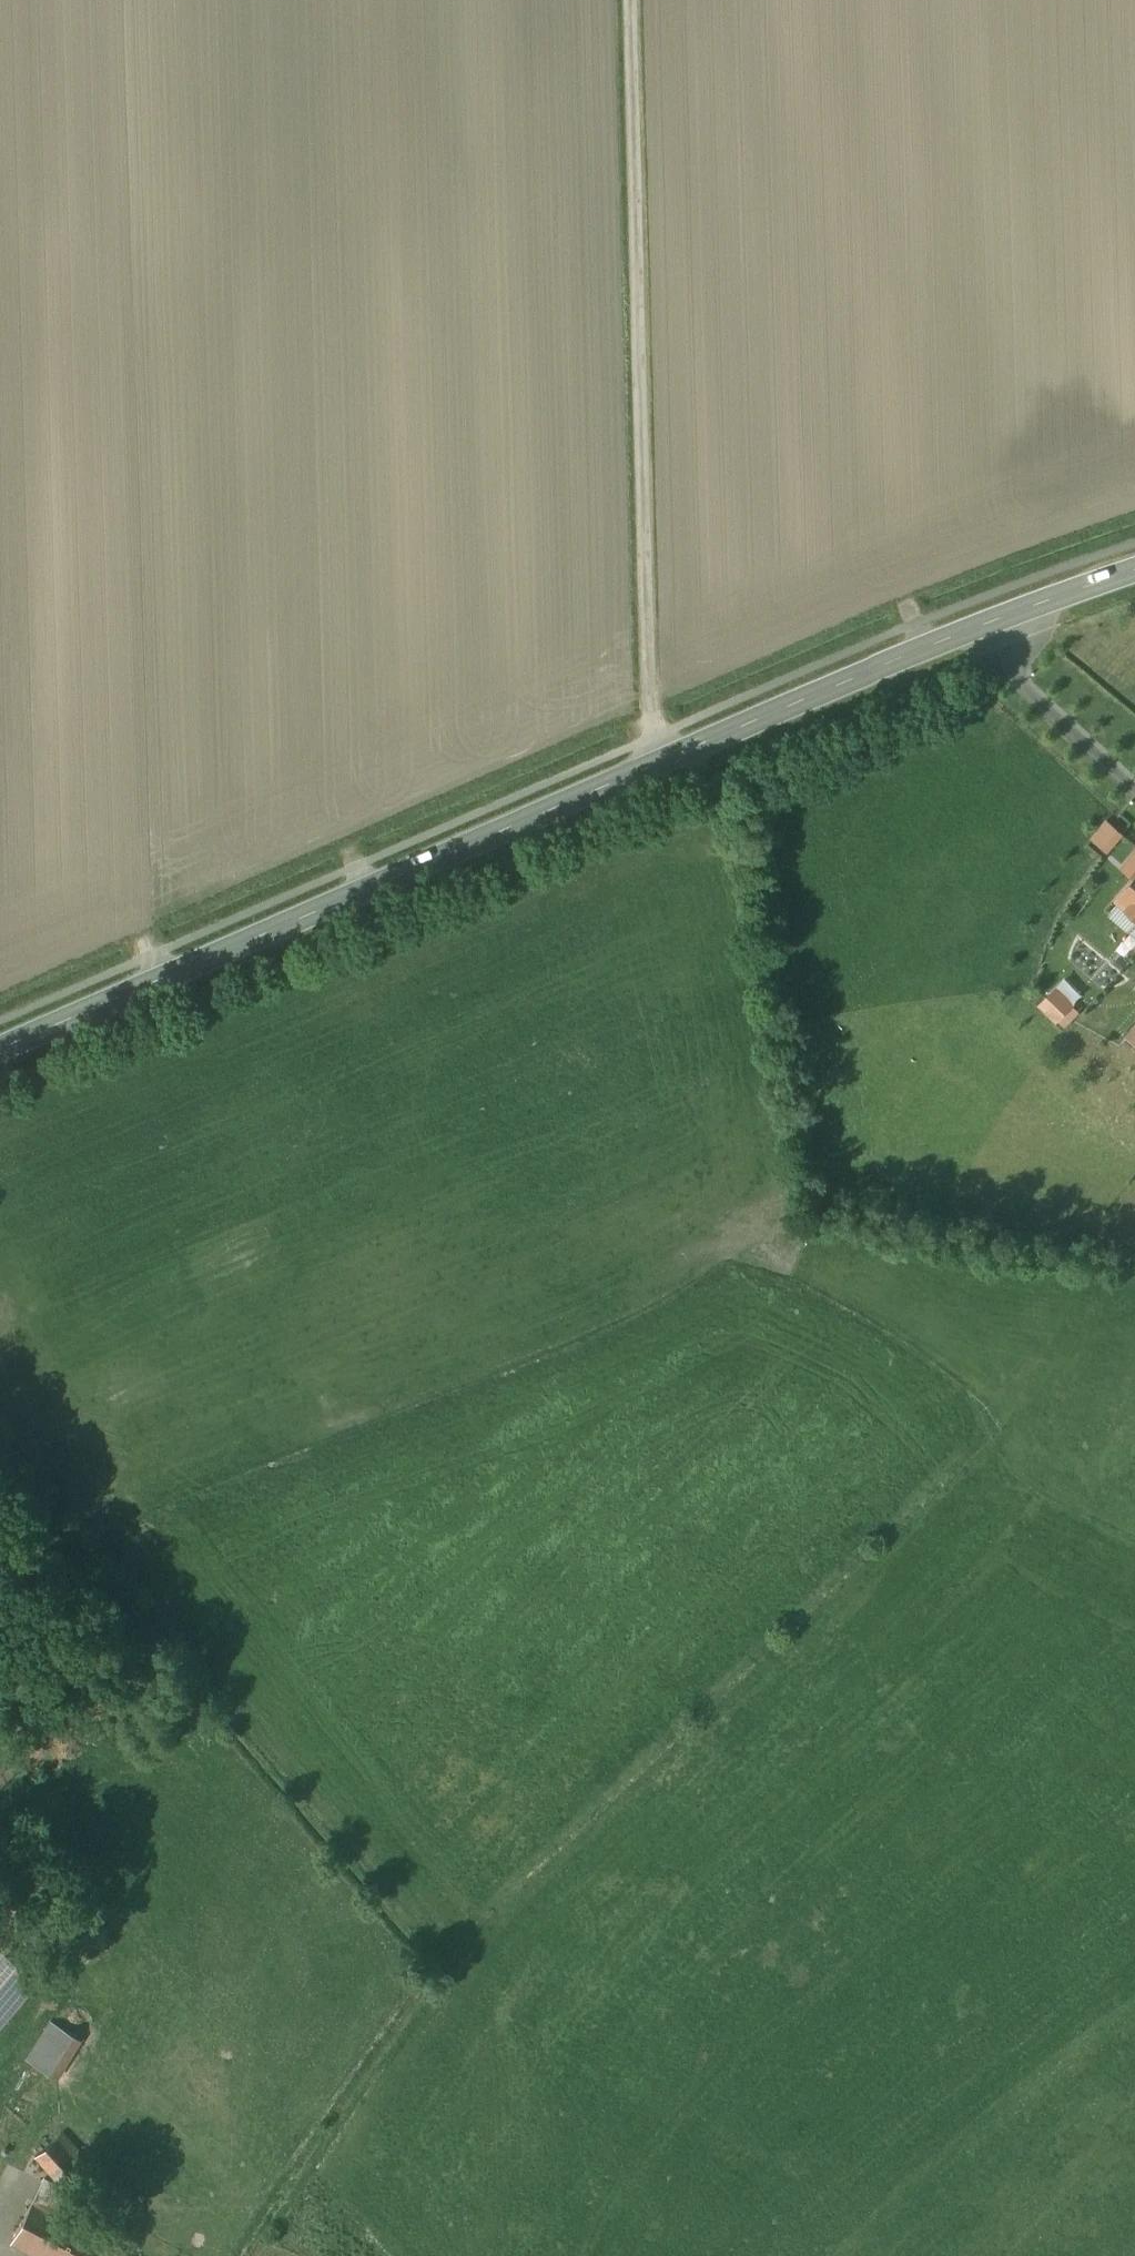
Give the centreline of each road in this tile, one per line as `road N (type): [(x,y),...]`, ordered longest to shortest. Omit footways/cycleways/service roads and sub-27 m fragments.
road 1 (tertiary): [(0,1049),(659,761),(1134,568)]
road 2 (track): [(659,761),(636,0)]

